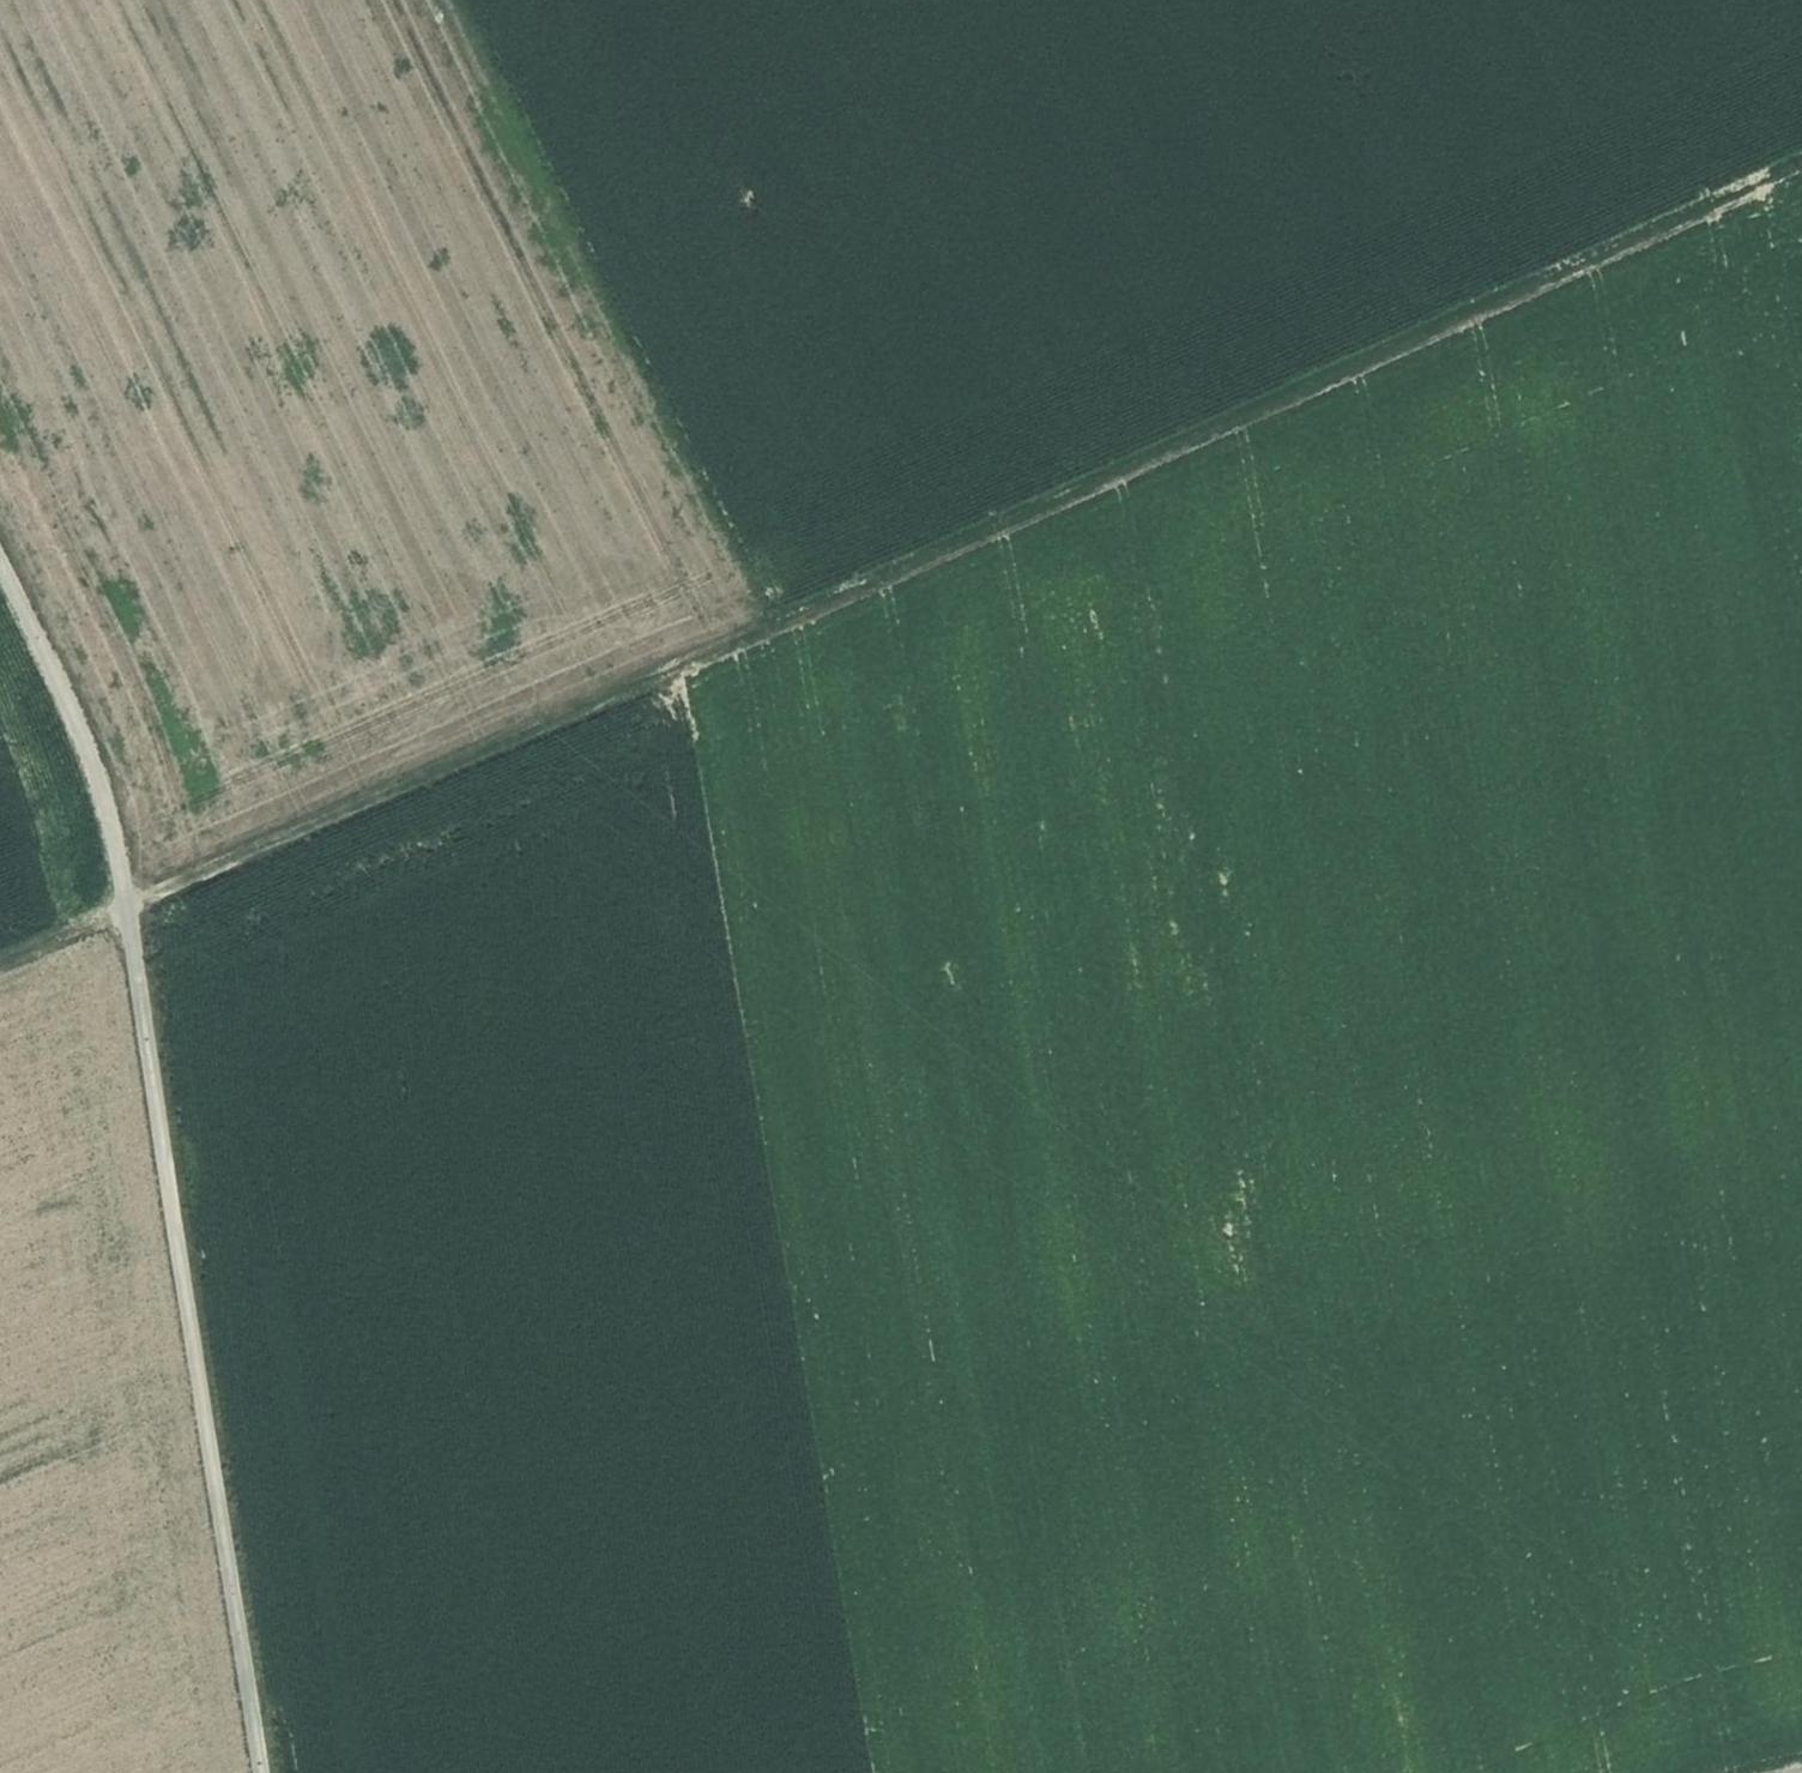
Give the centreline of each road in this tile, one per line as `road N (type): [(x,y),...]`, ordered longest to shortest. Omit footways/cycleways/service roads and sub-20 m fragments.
road 1 (track): [(0,961),(1801,160)]
road 2 (track): [(260,1772),(101,764),(0,556)]

